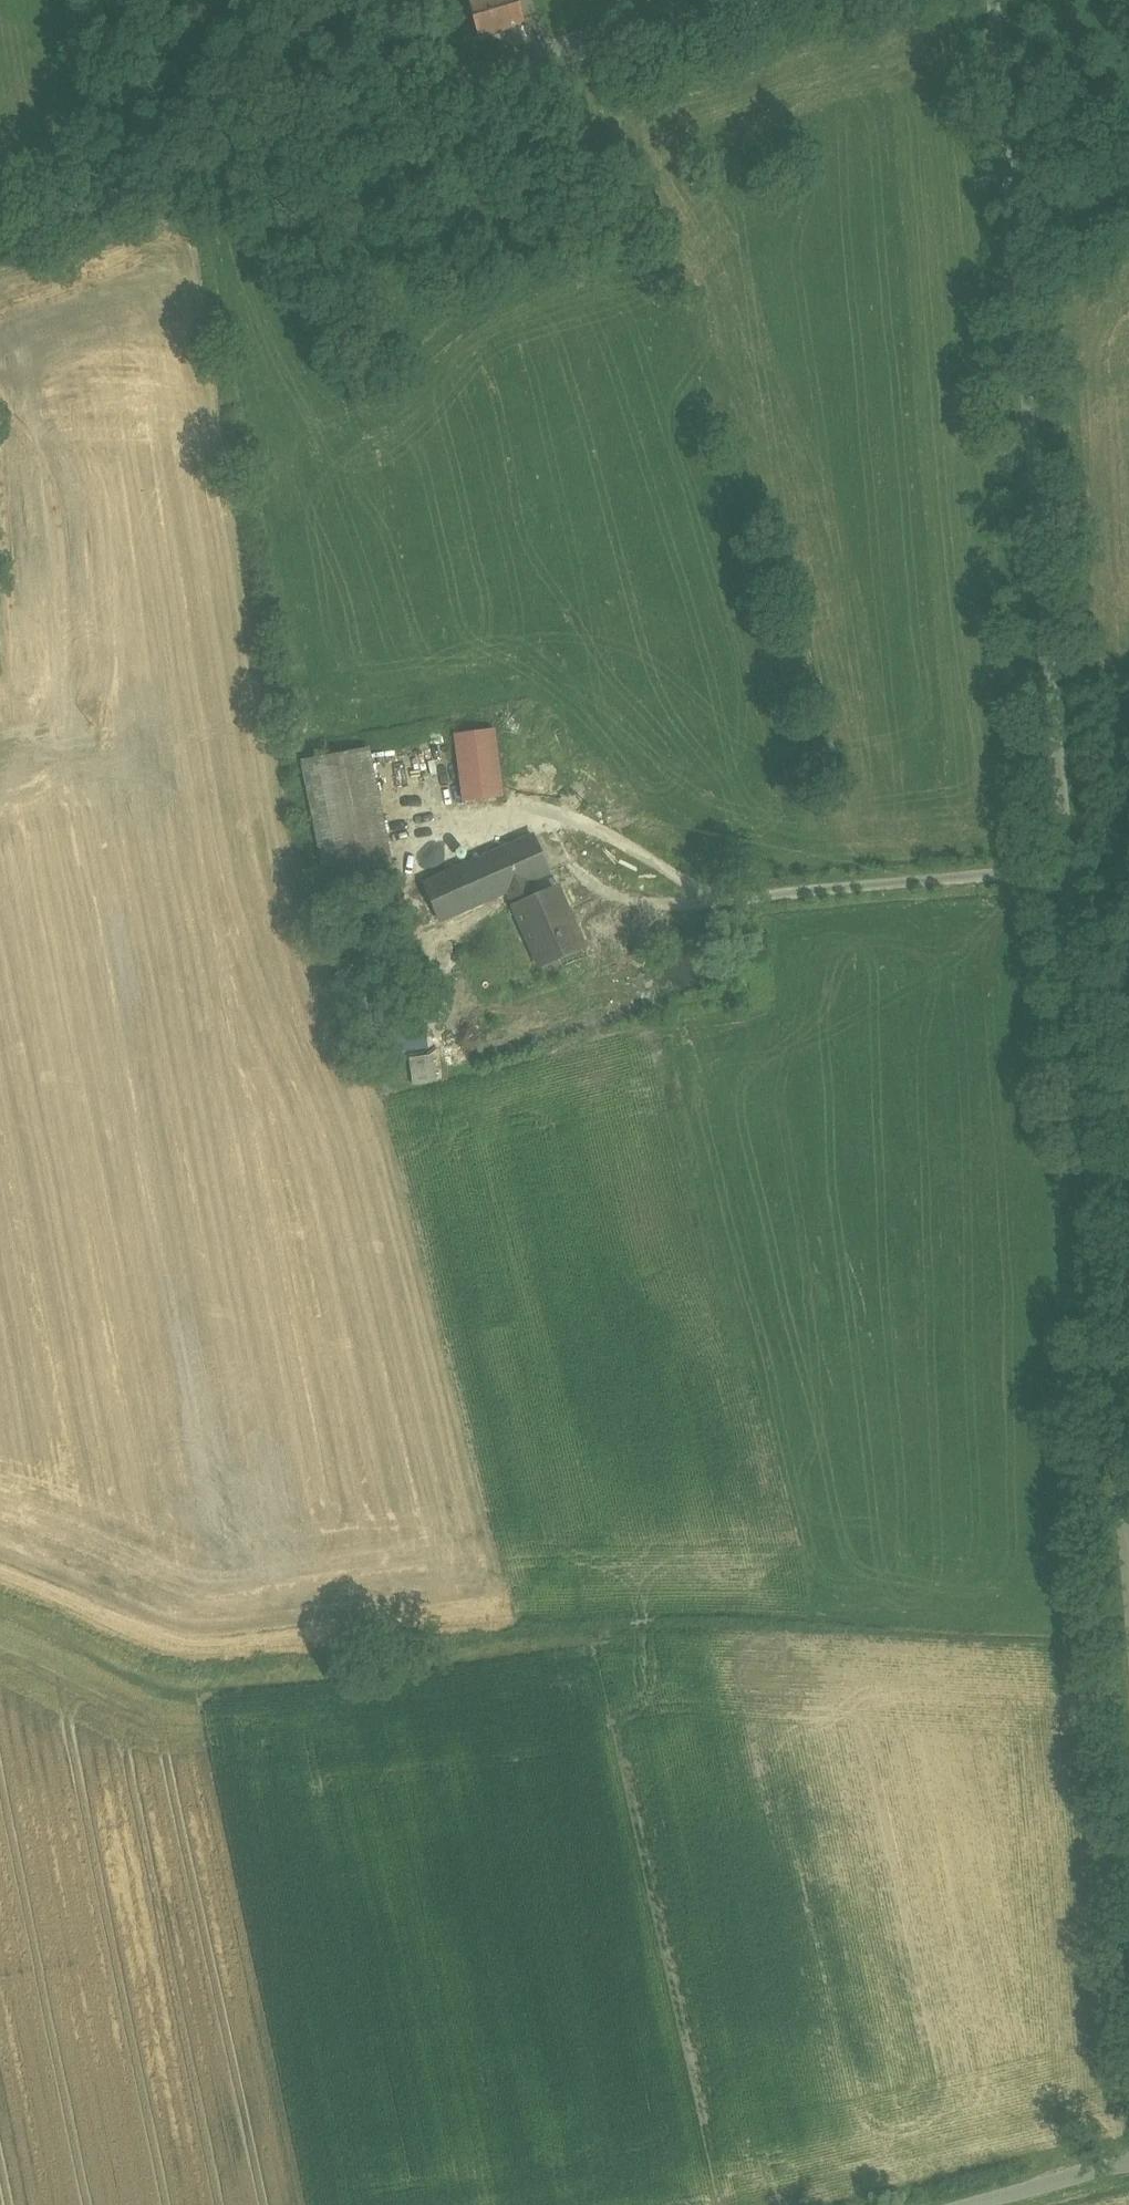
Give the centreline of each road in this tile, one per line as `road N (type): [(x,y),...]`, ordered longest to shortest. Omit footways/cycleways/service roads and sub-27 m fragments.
road 1 (unclassified): [(1128,1661),(991,0)]
road 2 (unclassified): [(747,0),(0,229)]
road 3 (unclassified): [(1128,2164),(978,2204)]

